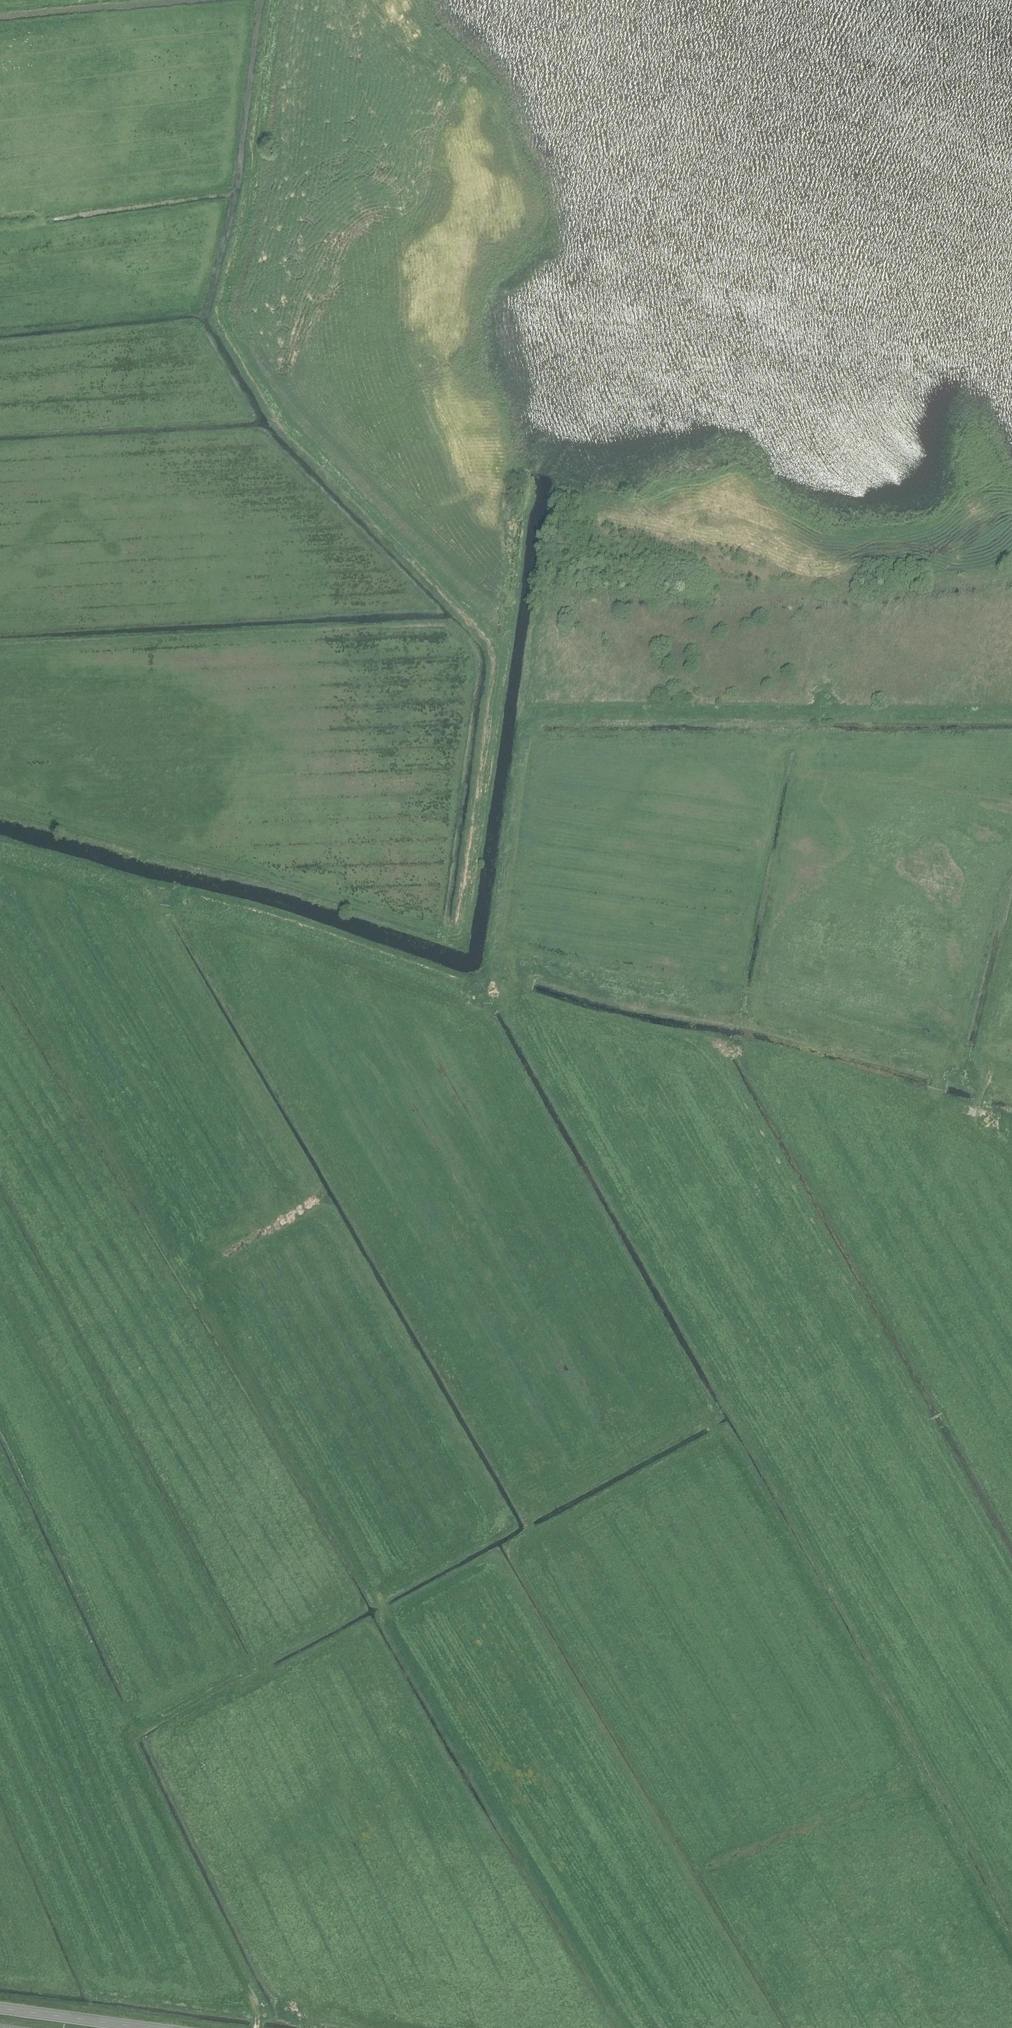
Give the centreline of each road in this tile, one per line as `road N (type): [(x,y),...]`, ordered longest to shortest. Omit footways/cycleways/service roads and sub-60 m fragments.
road 1 (tertiary): [(0,2009),(143,2027)]

